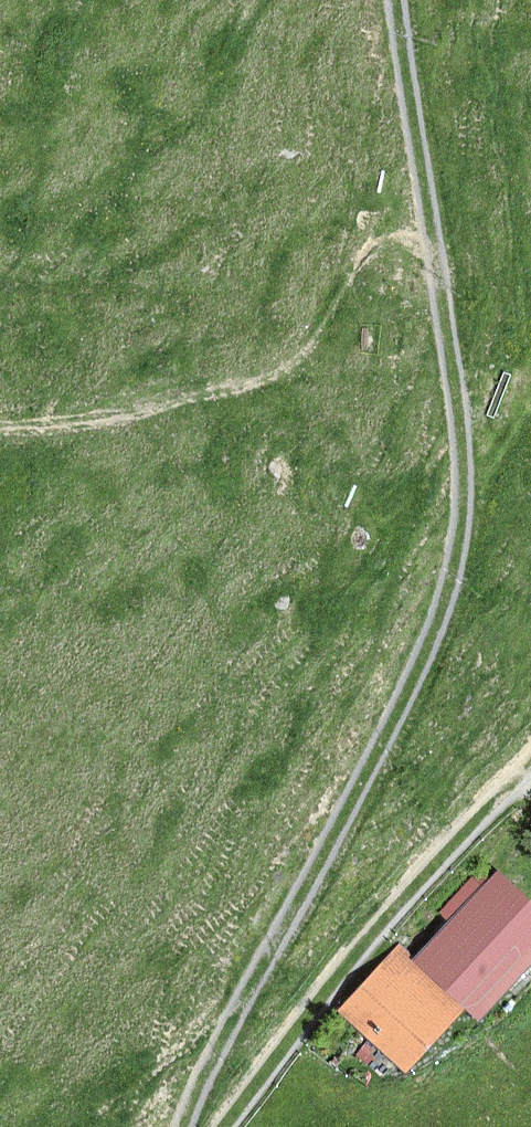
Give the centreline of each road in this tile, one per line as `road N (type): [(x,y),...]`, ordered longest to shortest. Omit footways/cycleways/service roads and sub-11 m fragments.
road 1 (track): [(186,1126),(205,1074),(320,863),(447,597),(456,448),(433,242)]
road 2 (track): [(224,1126),(369,935),(530,766)]
road 3 (track): [(433,242),(397,0)]

